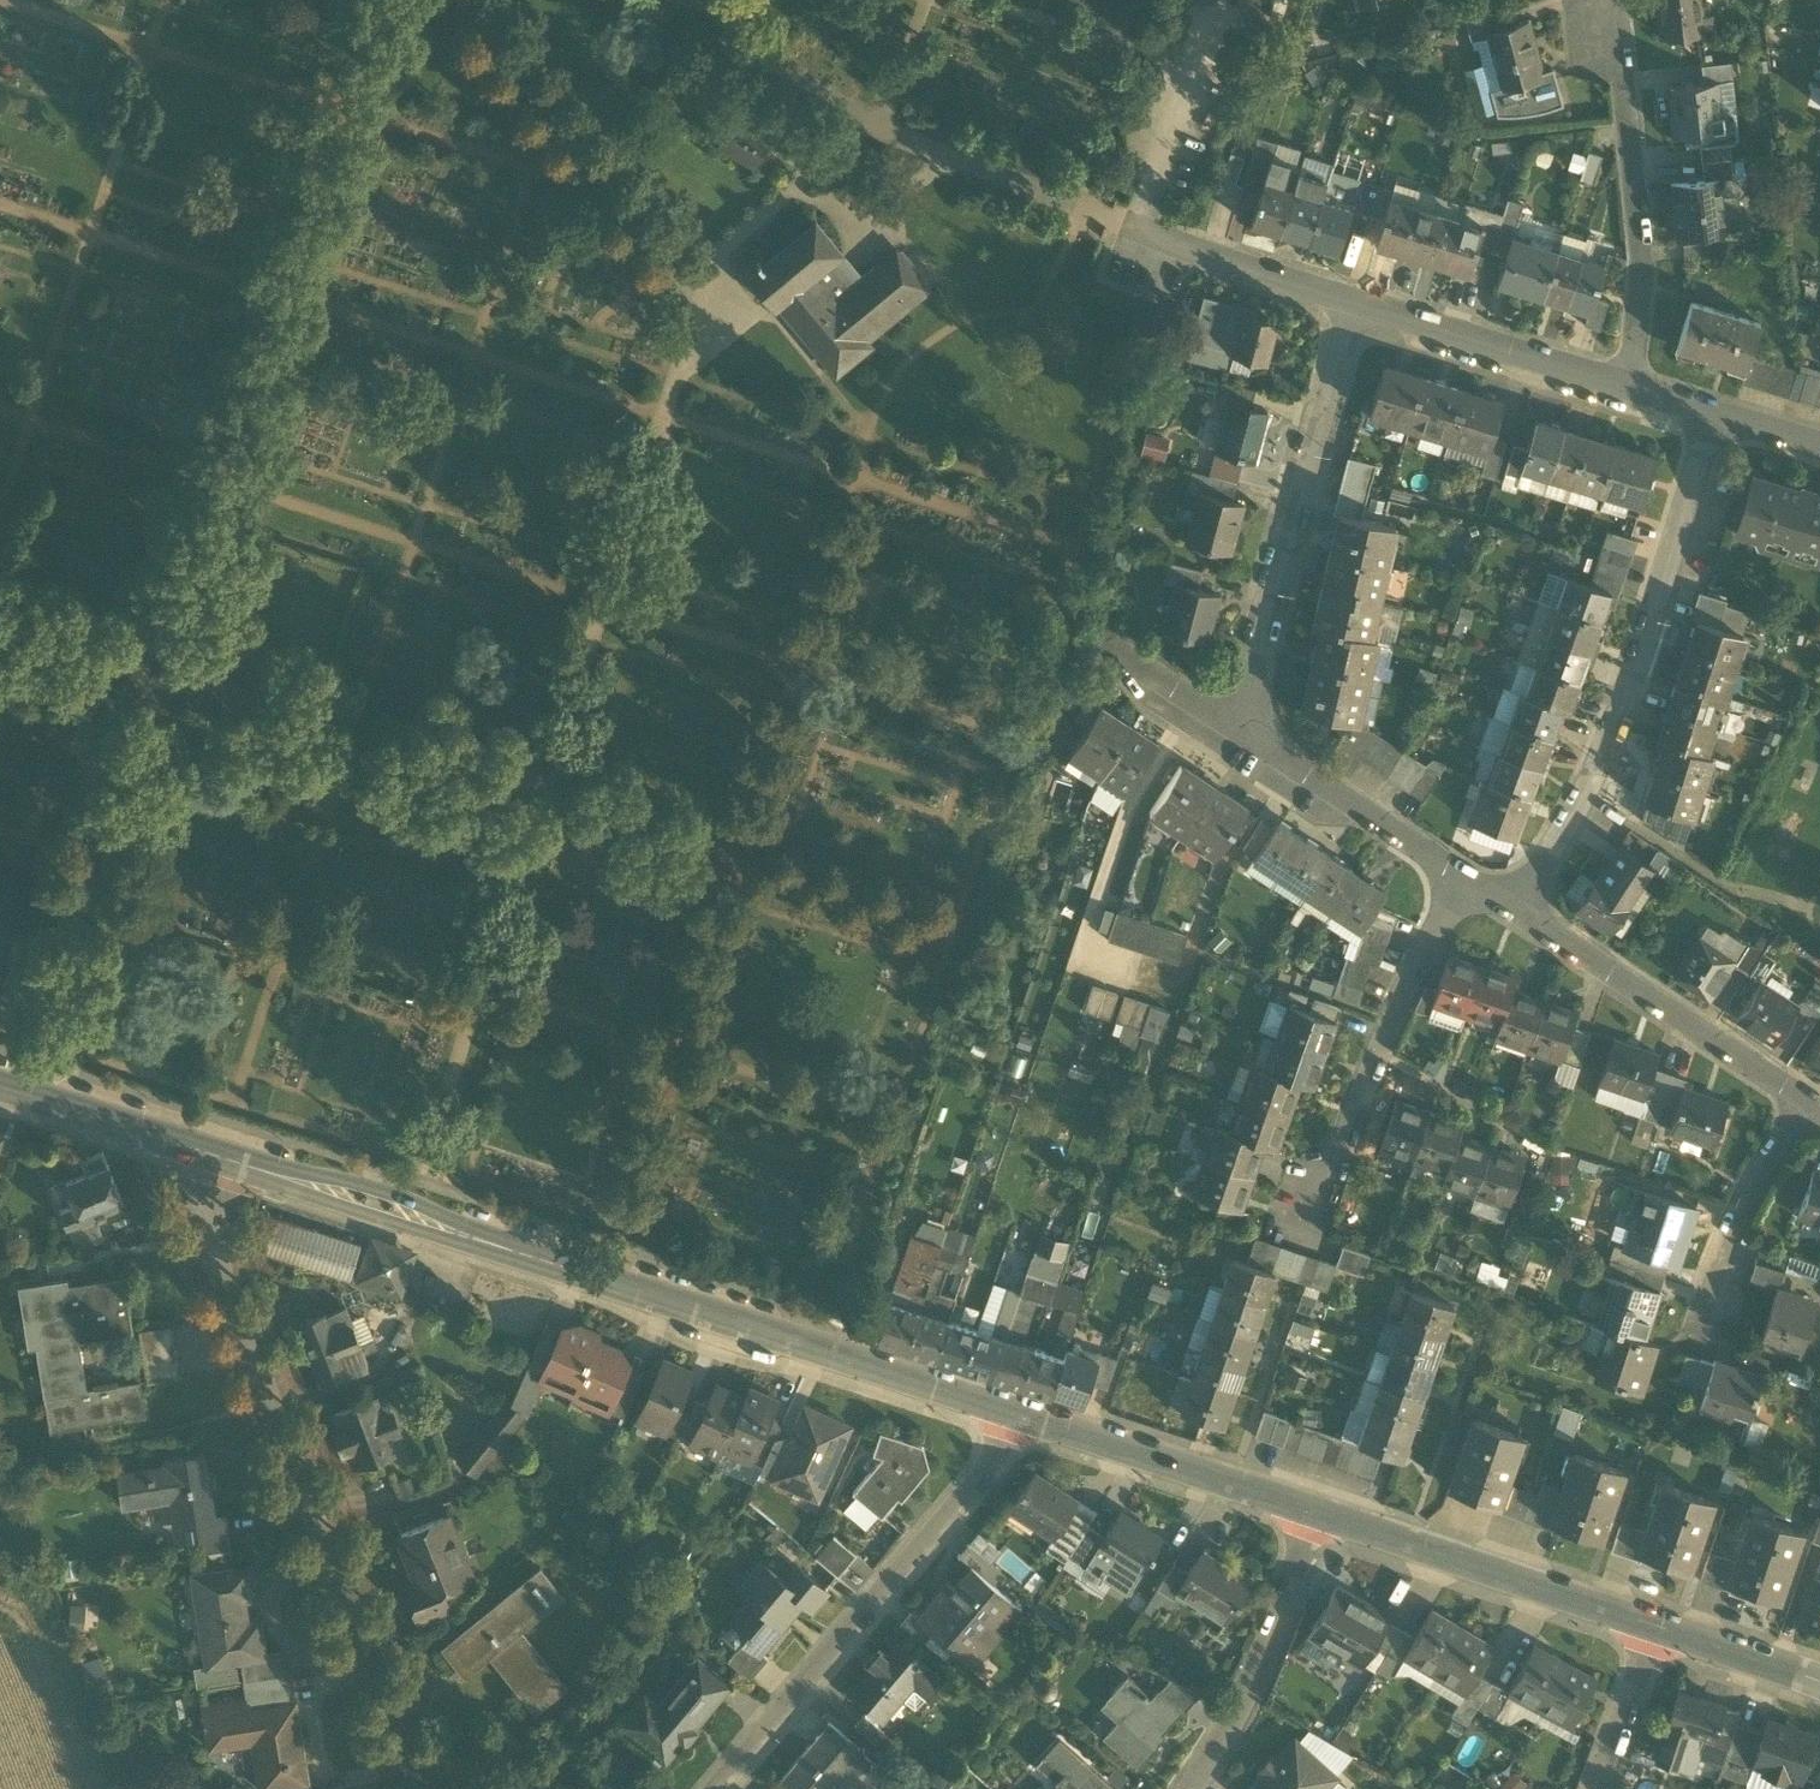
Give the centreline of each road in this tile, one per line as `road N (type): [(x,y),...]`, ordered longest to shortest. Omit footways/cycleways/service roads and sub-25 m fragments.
road 1 (tertiary): [(1020,1416),(176,1142)]
road 2 (residential): [(427,1788),(176,1142)]
road 3 (residential): [(1711,408),(1587,792),(1518,910)]
road 4 (residential): [(712,1788),(1012,1436),(1020,1416)]
road 5 (residential): [(1353,300),(1238,742)]
road 6 (residential): [(1616,29),(1641,222),(1638,385)]
road 7 (tertiary): [(1657,1627),(1323,1511)]
road 8 (residential): [(1461,875),(1316,1192)]
road 9 (residential): [(1794,1092),(1518,910)]
road 10 (tertiary): [(1323,1511),(1020,1416)]
road 11 (residential): [(1323,1511),(1247,1692),(1186,1788)]
road 12 (residential): [(1638,385),(1353,300)]
road 13 (residential): [(1353,300),(1105,216)]
road 14 (residential): [(1461,875),(1238,742)]
road 15 (residential): [(1794,1092),(1704,1308)]
road 16 (tertiary): [(176,1142),(0,1085)]
road 17 (residential): [(1238,742),(1092,642)]
road 18 (residential): [(1657,1627),(1594,1788)]
road 19 (tertiary): [(1819,1685),(1657,1627)]

